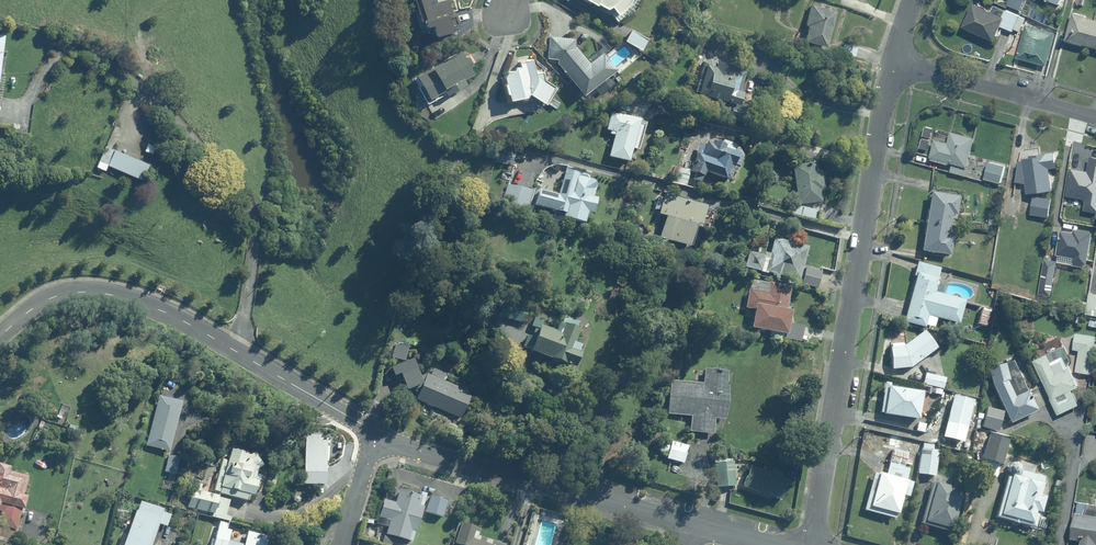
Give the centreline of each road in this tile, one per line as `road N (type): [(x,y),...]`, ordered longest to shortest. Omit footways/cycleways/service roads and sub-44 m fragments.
road 1 (residential): [(811,544),(892,60)]
road 2 (residential): [(375,432),(189,324),(111,295),(52,297),(0,337)]
road 3 (residential): [(375,432),(422,453),(690,526)]
road 4 (residential): [(892,60),(1095,117)]

